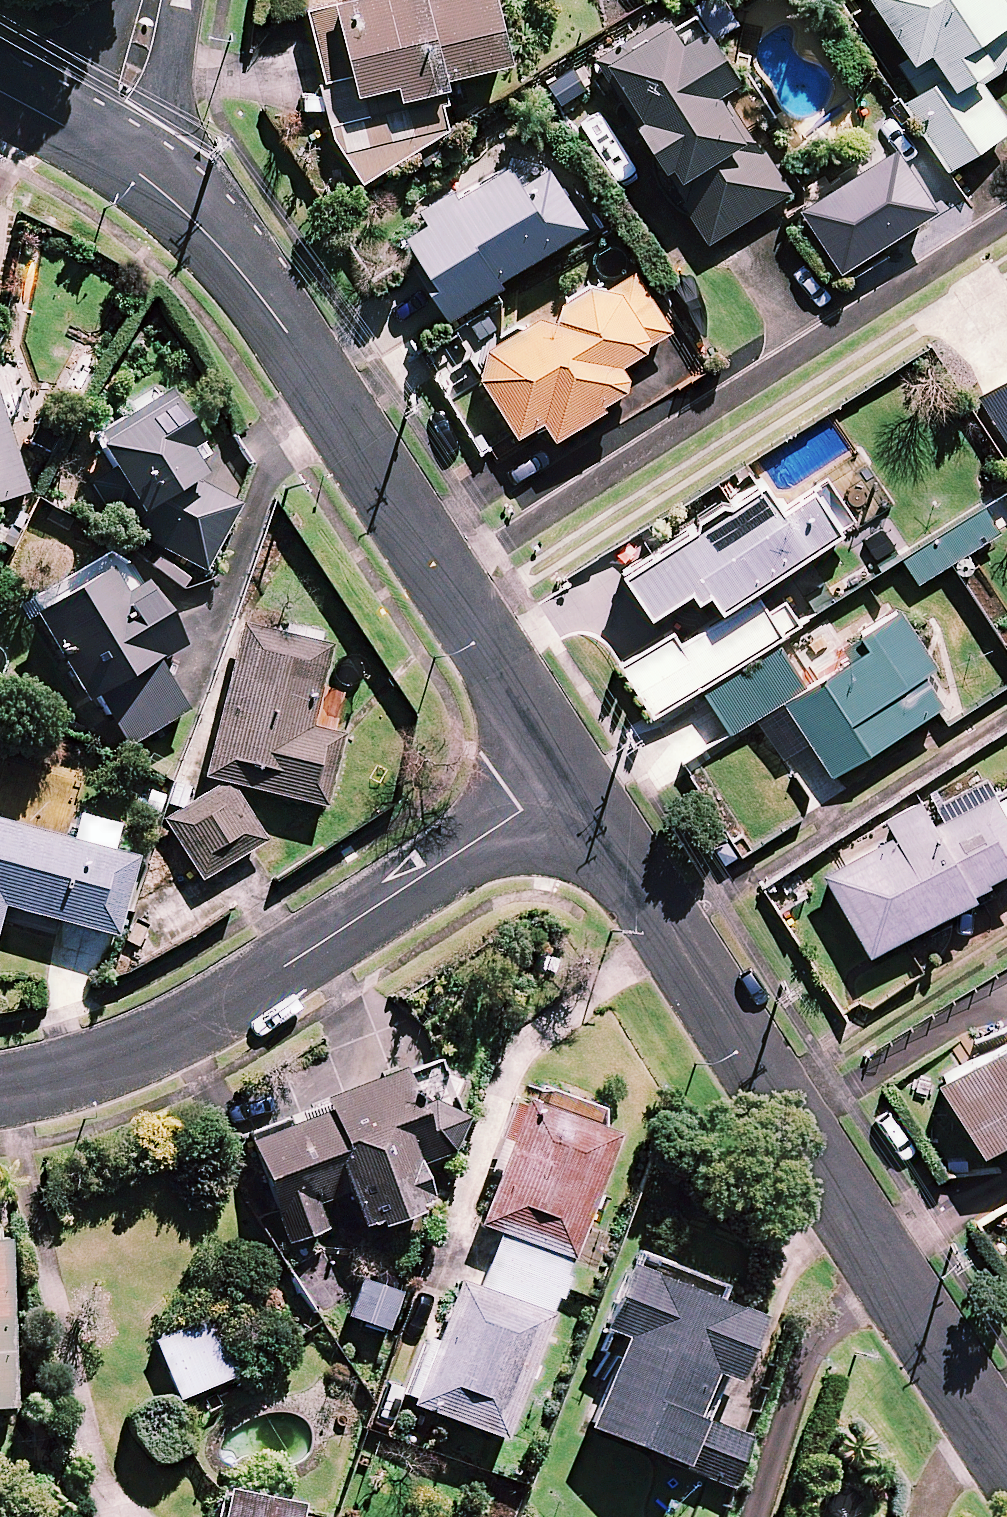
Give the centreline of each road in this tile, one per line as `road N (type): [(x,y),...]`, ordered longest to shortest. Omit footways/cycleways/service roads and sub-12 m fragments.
road 1 (residential): [(102,145),(216,229),(572,777)]
road 2 (residential): [(572,777),(178,1037),(0,1093)]
road 3 (residential): [(572,777),(886,1252)]
road 4 (residential): [(886,1252),(1006,1441)]
road 5 (residential): [(102,145),(123,100),(146,0)]
road 6 (residential): [(1006,1177),(886,1252)]

